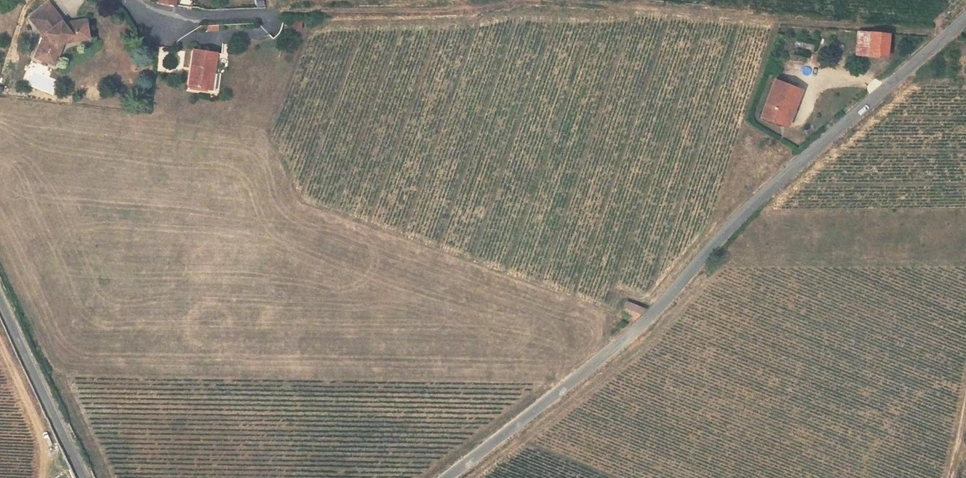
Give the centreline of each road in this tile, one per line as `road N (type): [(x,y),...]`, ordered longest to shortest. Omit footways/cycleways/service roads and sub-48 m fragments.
road 1 (tertiary): [(448,477),(644,325),(768,190),(965,19)]
road 2 (track): [(274,21),(445,18),(524,6),(947,36)]
road 3 (residential): [(0,300),(84,477)]
road 4 (residential): [(138,0),(185,19),(274,21)]

